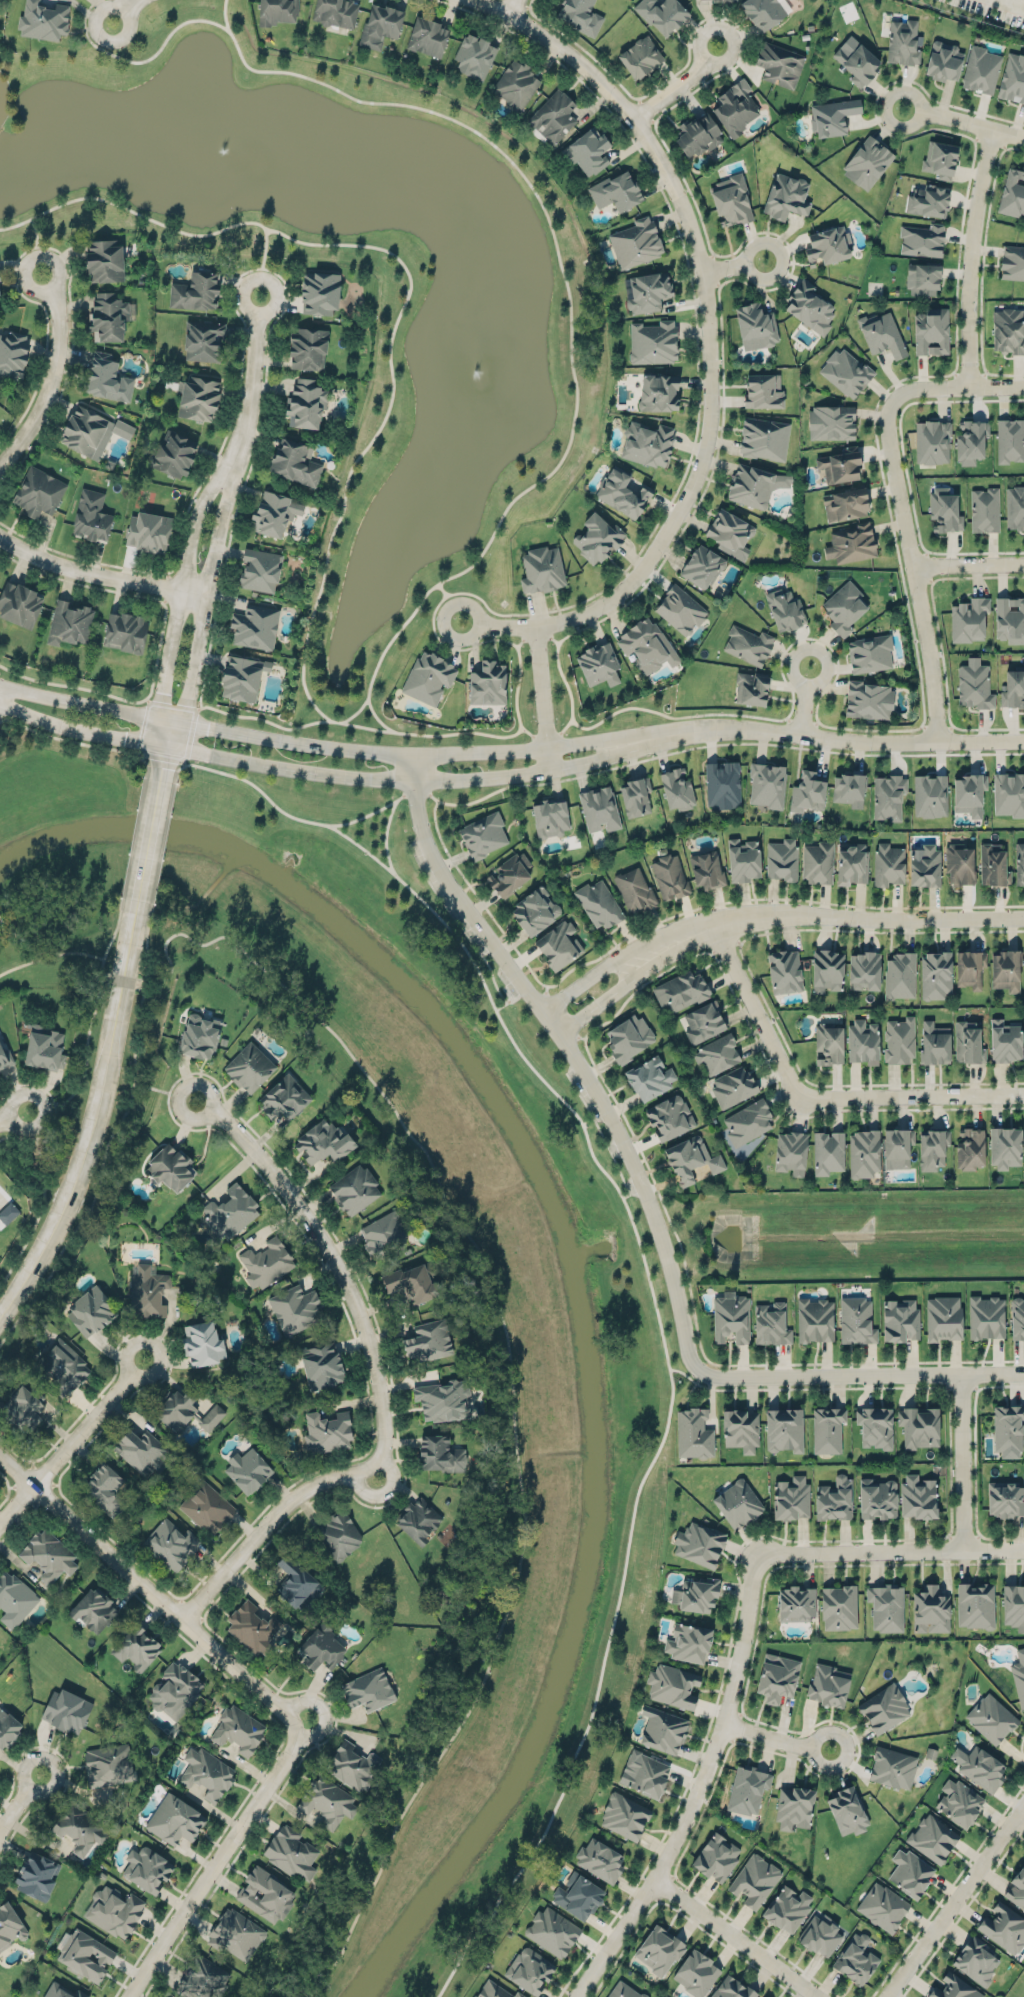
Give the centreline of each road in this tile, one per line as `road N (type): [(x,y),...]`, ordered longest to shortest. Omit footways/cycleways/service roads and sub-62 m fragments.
road 1 (residential): [(474,0),(507,13),(580,65),(635,118),(661,160),(703,268),(710,399),(685,498),(618,594),(543,625),(460,621)]
road 2 (residential): [(180,1620),(301,1493),(335,1477),(378,1477),(385,1440),(370,1339),(337,1266),(283,1183),(239,1133),(195,1100)]
road 3 (residential): [(415,754),(426,842),(609,1116),(658,1225),(698,1368)]
road 4 (residential): [(755,1555),(734,1688),(688,1817),(576,1996)]
road 5 (residential): [(164,748),(425,781),(550,771),(631,744)]
road 6 (residential): [(631,744),(415,754),(185,722)]
road 7 (tertiary): [(134,911),(80,1169),(0,1314)]
road 8 (residential): [(0,1455),(300,1730)]
road 9 (residential): [(631,744),(708,729),(1023,741)]
road 10 (residential): [(657,946),(713,924),(768,915),(1023,916)]
road 11 (residential): [(903,410),(940,742)]
road 12 (residential): [(698,1368),(720,1376),(1023,1373)]
road 13 (residential): [(128,1996),(300,1730)]
road 14 (residential): [(961,401),(960,250),(986,113)]
road 15 (residential): [(1023,1548),(755,1555)]
road 16 (residential): [(230,472),(208,493),(194,524),(159,718)]
road 17 (residential): [(185,722),(230,472)]
road 18 (residential): [(888,1996),(1023,1805)]
road 19 (residential): [(1023,1096),(803,1099)]
road 20 (residential): [(208,595),(71,568),(0,535)]
road 21 (residential): [(142,1359),(0,1518)]
road 22 (residential): [(0,463),(42,409),(55,302),(41,275)]
road 23 (residential): [(653,1881),(819,1996)]
road 24 (residential): [(803,1099),(713,924)]
road 25 (tertiary): [(185,722),(0,692)]
road 26 (residential): [(230,472),(251,400),(259,293)]
road 27 (residential): [(961,1374),(965,1549)]
road 28 (tertiary): [(0,696),(69,730),(164,748)]
road 29 (residential): [(533,626),(550,771)]
road 30 (residential): [(657,946),(638,942),(542,1011)]
road 31 (residential): [(557,1032),(650,965),(657,946)]
road 32 (tertiary): [(159,779),(134,911)]
road 33 (residential): [(899,89),(1023,123)]
road 34 (residential): [(1023,400),(919,402),(903,410)]

